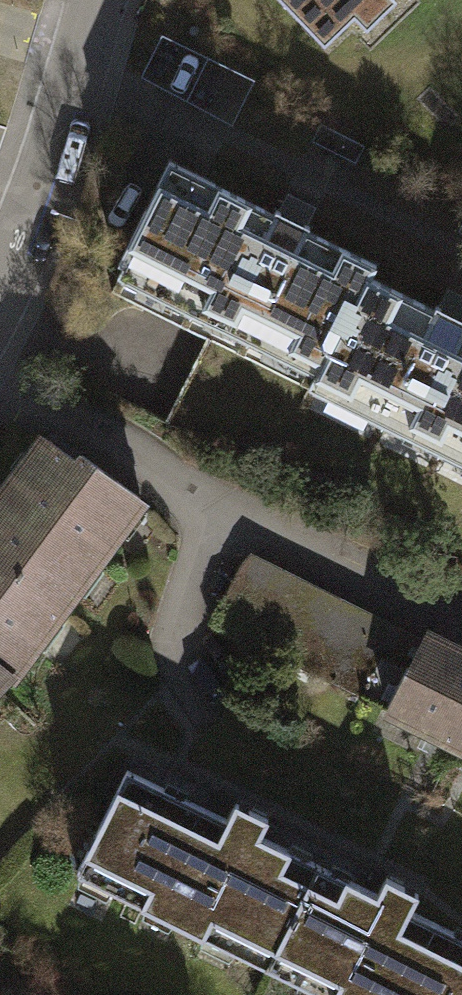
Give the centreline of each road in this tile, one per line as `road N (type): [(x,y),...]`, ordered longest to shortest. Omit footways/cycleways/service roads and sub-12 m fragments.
road 1 (residential): [(0,280),(93,0)]

